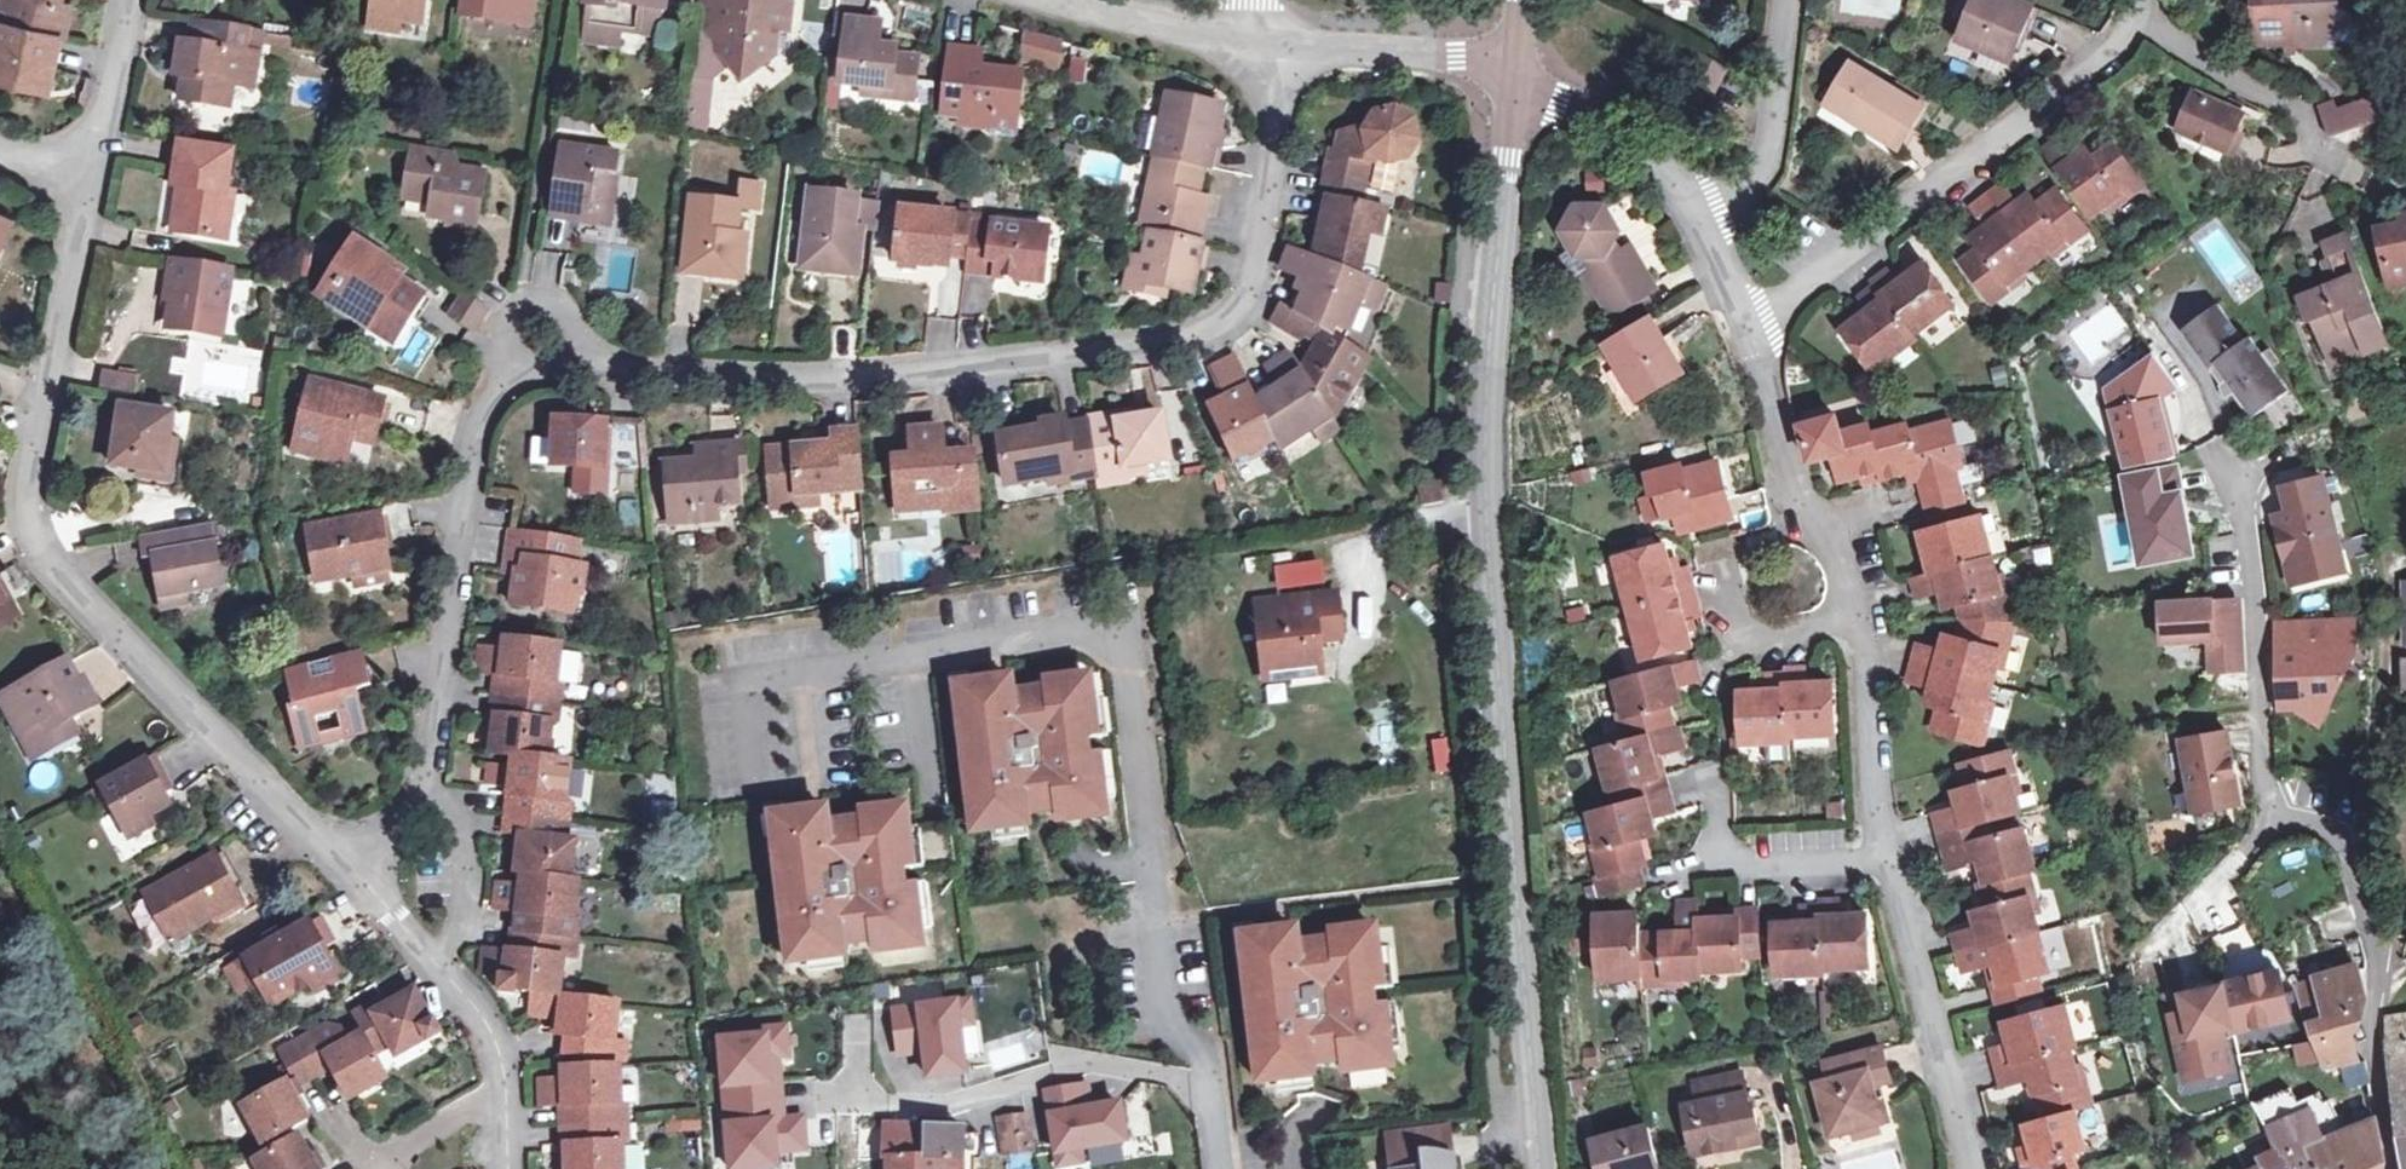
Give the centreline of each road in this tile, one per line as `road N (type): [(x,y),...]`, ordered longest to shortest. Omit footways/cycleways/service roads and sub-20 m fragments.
road 1 (residential): [(1258,50),(1278,150),(1238,316),(1165,339),(806,383),(623,373),(536,343),(473,426),(441,787)]
road 2 (residential): [(1533,1168),(1486,498),(1491,296),(1512,74)]
road 3 (residential): [(365,867),(116,630),(55,562),(31,511),(89,187)]
road 4 (residential): [(1222,1168),(1211,1063),(1165,1018),(1123,622),(918,654)]
road 5 (residential): [(2394,1168),(2383,1074),(2390,978),(2343,835),(2268,745),(2248,460)]
road 6 (residential): [(2140,19),(1743,325)]
road 7 (residential): [(1885,858),(1971,1168)]
road 8 (residential): [(1743,325),(1792,484),(1827,541),(1853,615)]
road 9 (residential): [(918,654),(744,682),(753,779)]
road 10 (residential): [(1697,229),(1721,215),(1767,159),(1787,0)]
road 11 (residential): [(1512,74),(1456,58),(1258,50)]
road 12 (residential): [(1512,74),(1559,106),(1613,129),(1665,173),(1697,229)]
road 13 (residential): [(1853,615),(1866,662),(1885,858)]
road 14 (residential): [(2140,19),(2306,115),(2318,161)]
road 15 (residential): [(441,787),(458,827),(468,995)]
road 16 (residential): [(89,187),(127,0)]
road 17 (residential): [(1258,50),(1077,0)]
road 18 (residential): [(1885,858),(1805,868),(1705,851)]
road 19 (residential): [(1729,579),(1746,641),(1853,615)]
road 20 (residential): [(468,995),(365,867)]
road 21 (residential): [(918,654),(936,792)]
road 22 (residential): [(393,1155),(508,1089)]

